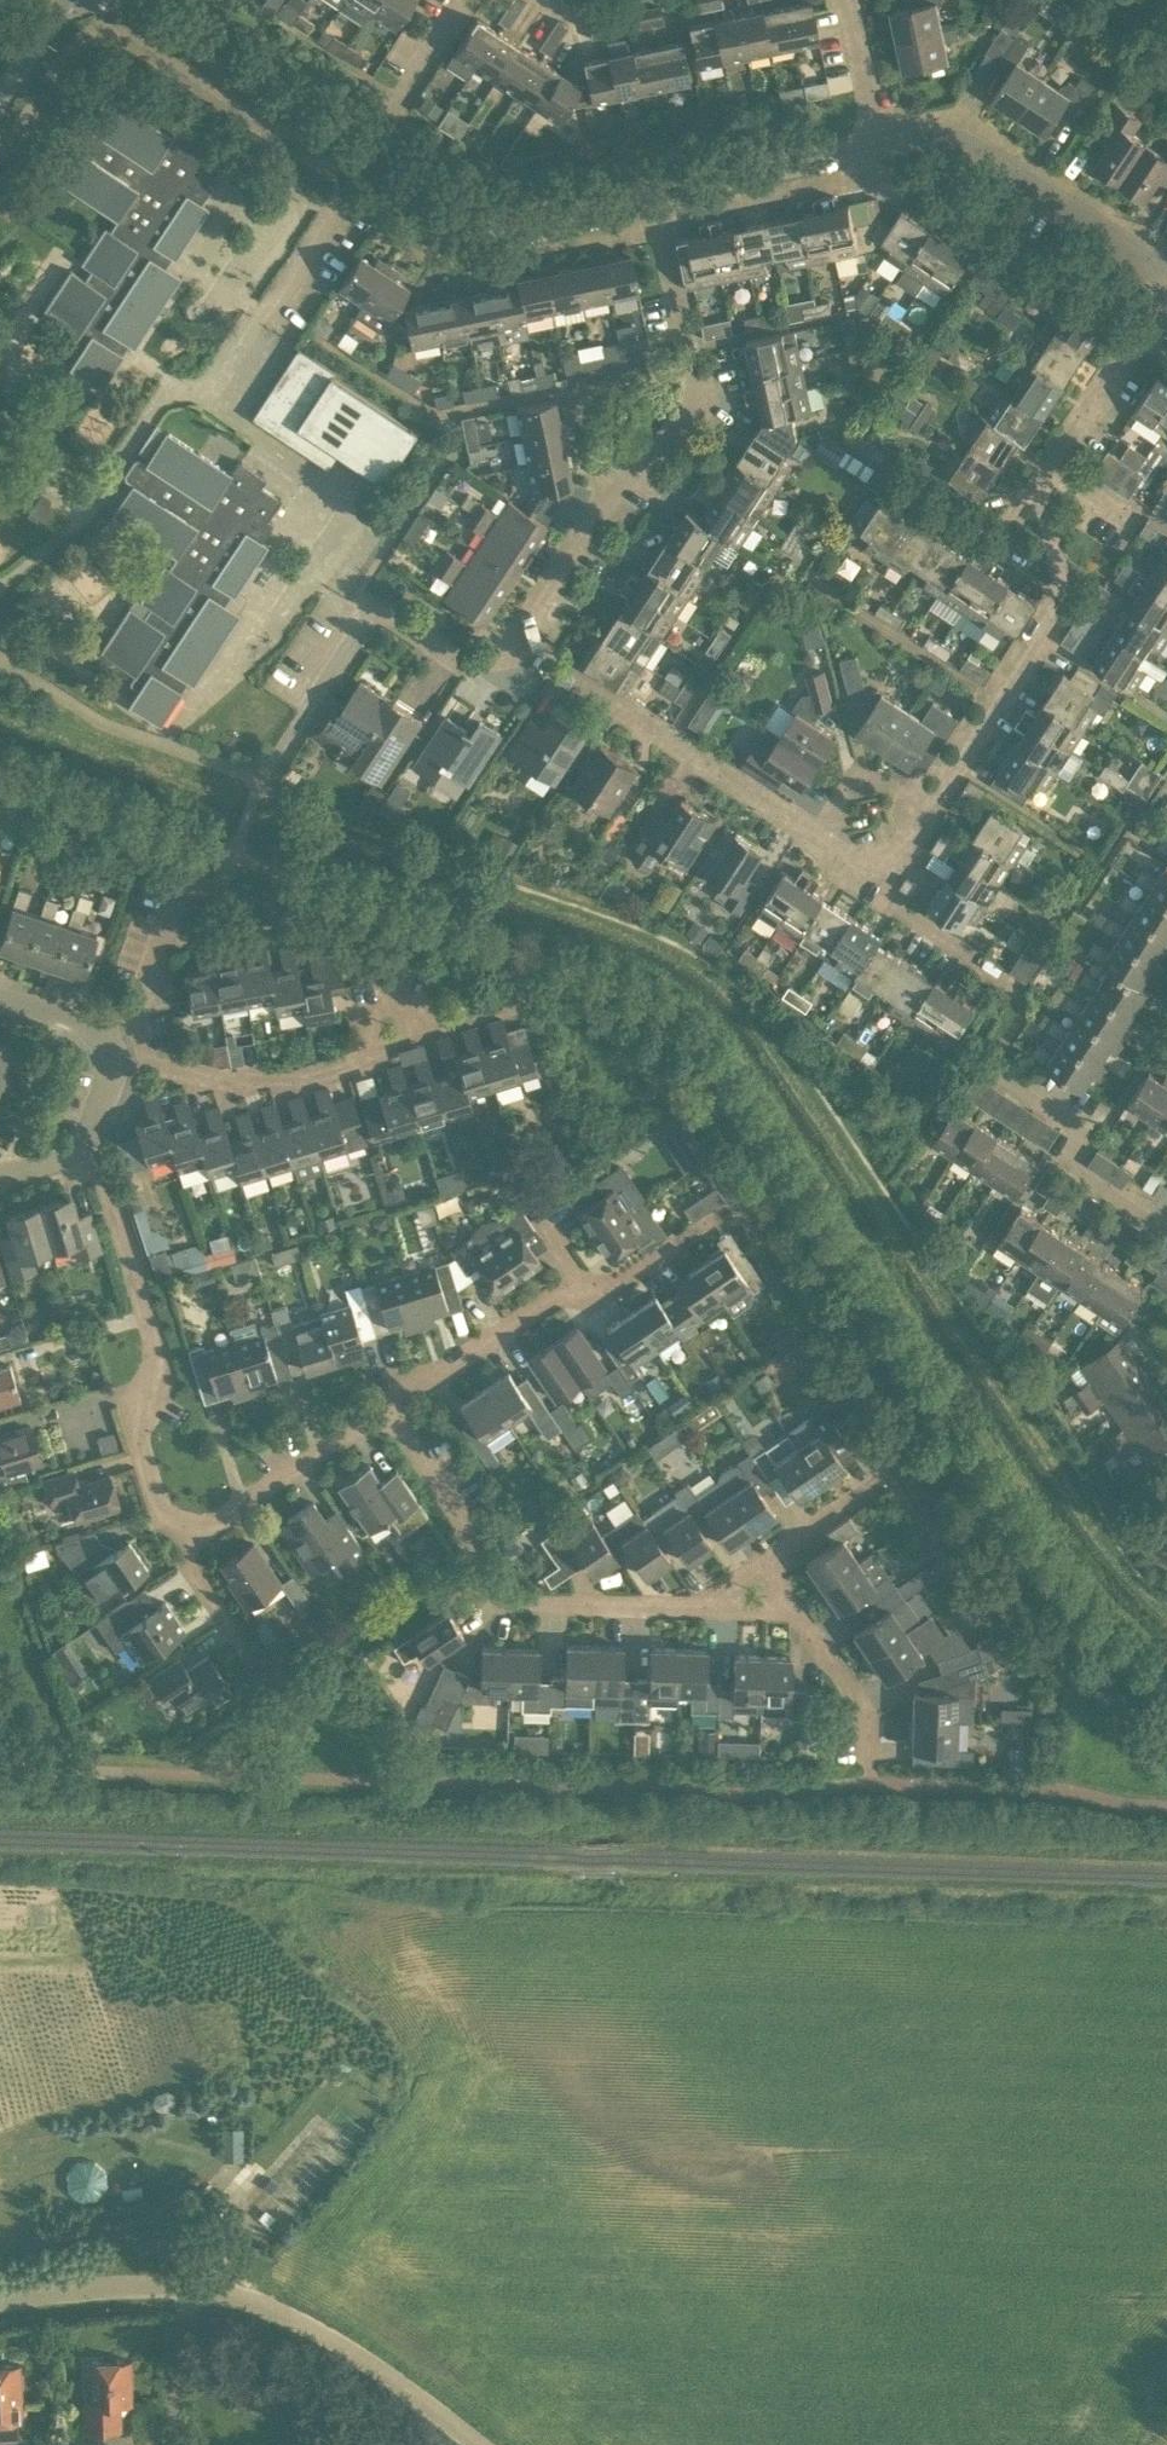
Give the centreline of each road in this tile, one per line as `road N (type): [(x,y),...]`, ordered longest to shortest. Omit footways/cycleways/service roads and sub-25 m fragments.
road 1 (unclassified): [(481,2444),(370,2363),(264,2305),(149,2285),(0,2301)]
road 2 (residential): [(712,1606),(516,1603),(495,1594),(481,1576),(464,1524),(384,1411)]
road 3 (residential): [(191,1523),(164,1517),(137,1417),(159,1361),(99,1160),(82,1150)]
road 4 (residential): [(1035,485),(1060,591),(917,808)]
road 5 (residential): [(384,1411),(535,1308),(606,1290),(699,1229)]
road 6 (residential): [(816,835),(517,639)]
road 7 (residential): [(875,143),(952,141),(976,152),(1166,282)]
road 8 (residential): [(517,639),(585,529),(666,444),(695,395),(689,369)]
road 9 (residential): [(517,639),(507,655),(460,662),(374,603),(305,714)]
road 10 (residential): [(369,157),(478,217),(503,220),(650,192)]
road 11 (residential): [(132,0),(369,157)]
road 12 (residential): [(1166,1228),(1069,1163),(1072,1128),(973,1062)]
road 13 (residential): [(0,996),(107,1033),(115,1058),(82,1150)]
road 14 (residential): [(650,192),(875,143)]
road 15 (residential): [(191,1523),(214,1527),(384,1411)]
road 16 (residential): [(1166,283),(1049,463)]
road 17 (residential): [(888,456),(1002,529),(1035,485)]
road 18 (residential): [(369,157),(470,0)]
road 19 (residential): [(689,369),(650,192)]
road 20 (residential): [(997,978),(879,900),(875,873)]
road 21 (residential): [(816,835),(859,769),(917,808)]
road 22 (residential): [(846,0),(875,143)]
road 23 (residential): [(712,1606),(790,1608),(762,1568)]

